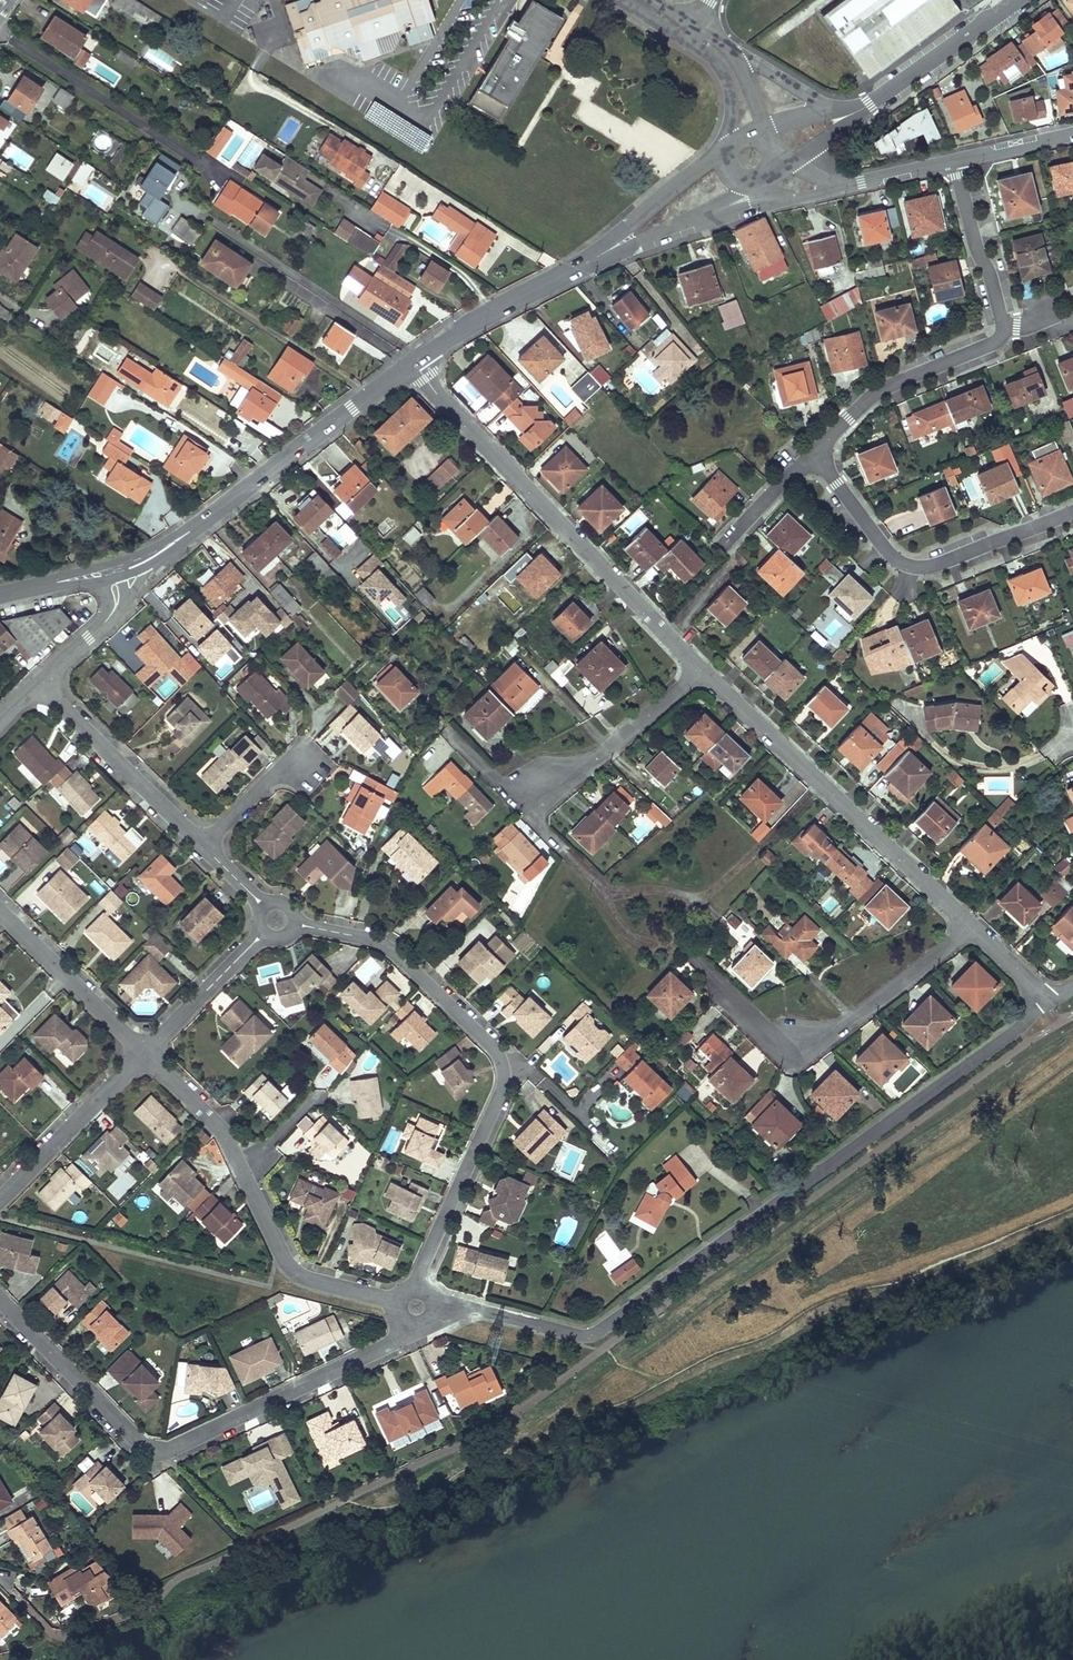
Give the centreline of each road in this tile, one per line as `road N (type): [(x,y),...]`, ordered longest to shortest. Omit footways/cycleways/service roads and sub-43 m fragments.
road 1 (residential): [(1045,999),(584,1339),(470,1307),(417,1308)]
road 2 (residential): [(417,1308),(418,1277),(512,1074),(372,940),(277,920)]
road 3 (residential): [(0,1299),(141,1444),(163,1455),(399,1336),(417,1308)]
road 4 (residential): [(703,666),(449,407),(415,362)]
road 5 (residential): [(417,1308),(288,1269),(226,1126),(146,1051)]
road 6 (residential): [(966,931),(703,666)]
road 7 (tertiary): [(415,362),(160,553),(111,572)]
road 8 (residential): [(678,947),(802,1048),(966,931)]
road 9 (residential): [(1072,512),(907,569),(893,561),(816,452)]
road 10 (residential): [(1009,327),(873,395),(816,452)]
road 11 (residential): [(703,666),(530,809)]
road 12 (residential): [(202,844),(48,688)]
road 13 (tertiary): [(599,256),(415,362)]
road 14 (residential): [(146,1051),(0,909)]
road 15 (residential): [(146,1051),(0,1190)]
road 16 (tertiary): [(1023,0),(856,110)]
road 17 (residential): [(277,920),(146,1051)]
road 18 (residential): [(955,160),(976,249),(1009,327)]
road 19 (tertiary): [(599,256),(758,188)]
road 20 (tertiary): [(728,151),(688,173),(599,256)]
road 21 (residential): [(202,844),(296,753),(311,767)]
road 22 (residential): [(111,572),(117,601),(111,618),(48,688)]
road 23 (residential): [(856,110),(808,97),(732,53)]
road 24 (residential): [(693,32),(729,94),(728,151)]
road 25 (residential): [(816,452),(724,536)]
road 26 (residential): [(955,160),(1072,134)]

